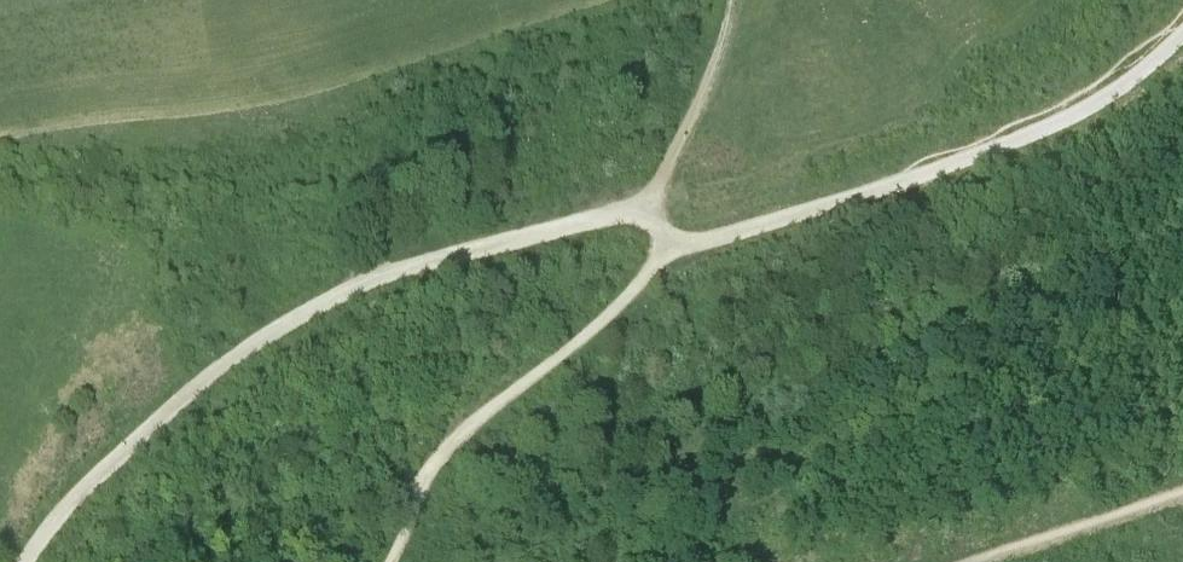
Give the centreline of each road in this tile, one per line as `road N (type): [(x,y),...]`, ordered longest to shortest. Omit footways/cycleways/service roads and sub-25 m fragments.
road 1 (track): [(641,213),(398,271),(298,316),(212,369),(139,432),(78,491),(27,561)]
road 2 (track): [(1182,33),(1096,98),(1012,140),(671,240)]
road 3 (track): [(671,240),(617,305),(487,411),(427,473)]
road 4 (track): [(641,213),(686,126),(731,0)]
road 5 (track): [(1182,489),(973,561)]

